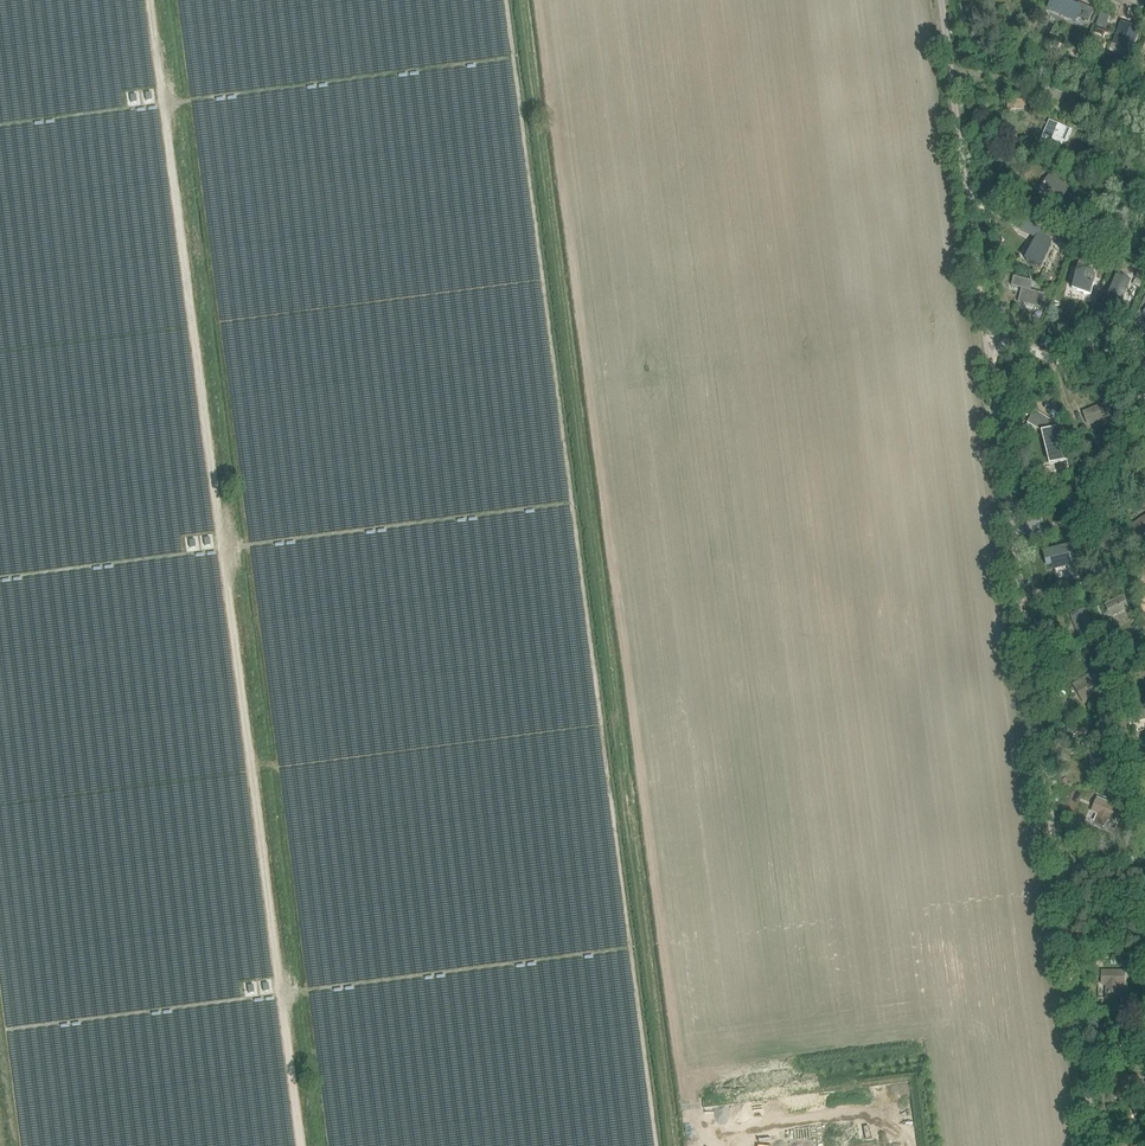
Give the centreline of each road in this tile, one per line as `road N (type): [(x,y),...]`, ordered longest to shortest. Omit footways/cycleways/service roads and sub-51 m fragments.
road 1 (residential): [(1058,868),(987,333)]
road 2 (residential): [(987,333),(942,0)]
road 3 (residential): [(1084,1056),(1058,868)]
road 4 (residential): [(1144,389),(1091,363),(987,333)]

